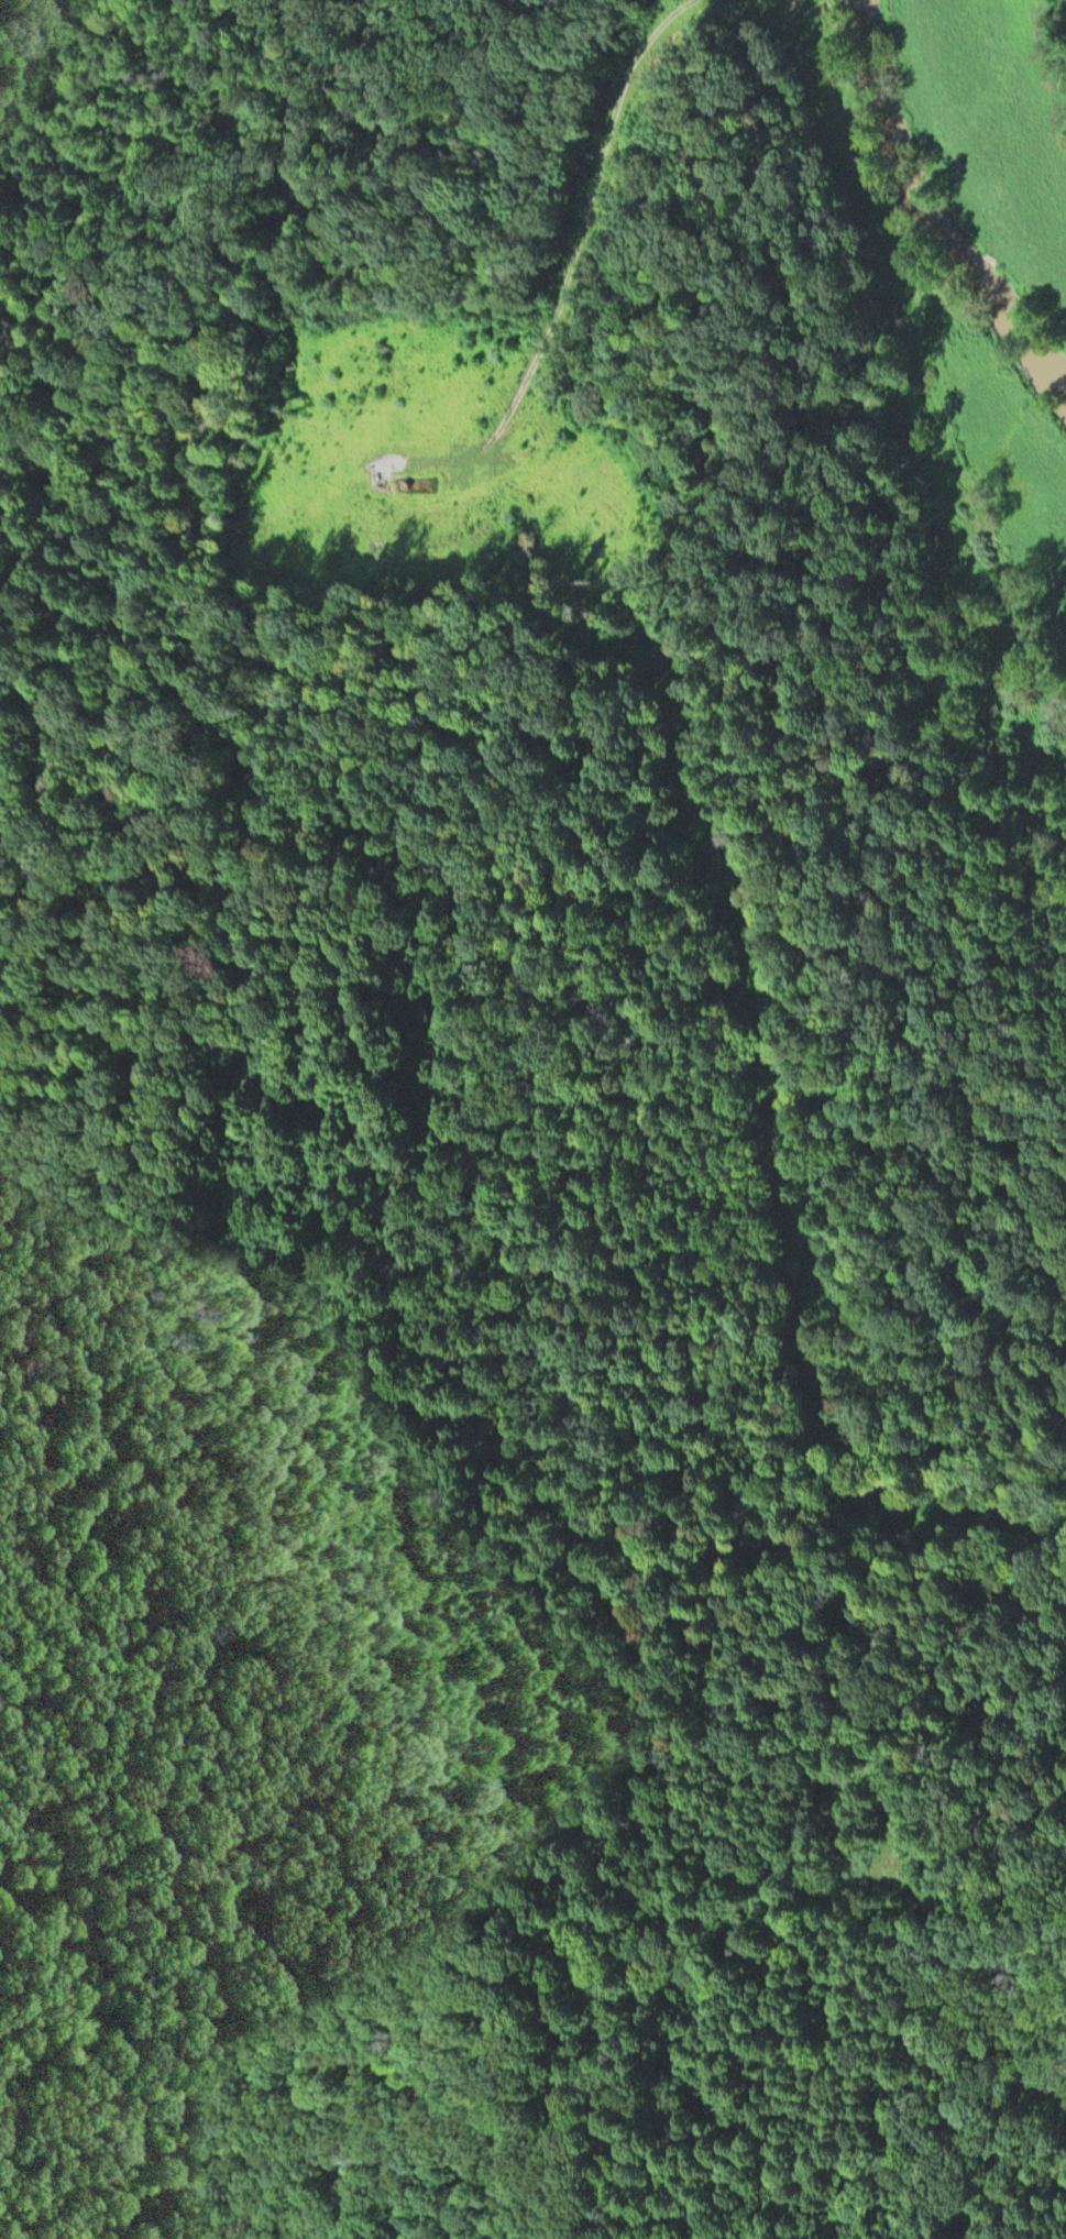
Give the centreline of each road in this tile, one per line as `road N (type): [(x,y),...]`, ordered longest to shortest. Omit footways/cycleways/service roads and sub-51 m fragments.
road 1 (track): [(460,451),(527,487),(584,536),(651,640),(754,957),(771,1109),(833,1424)]
road 2 (track): [(704,0),(660,23),(614,110),(531,374),(501,424),(460,451),(382,461)]

